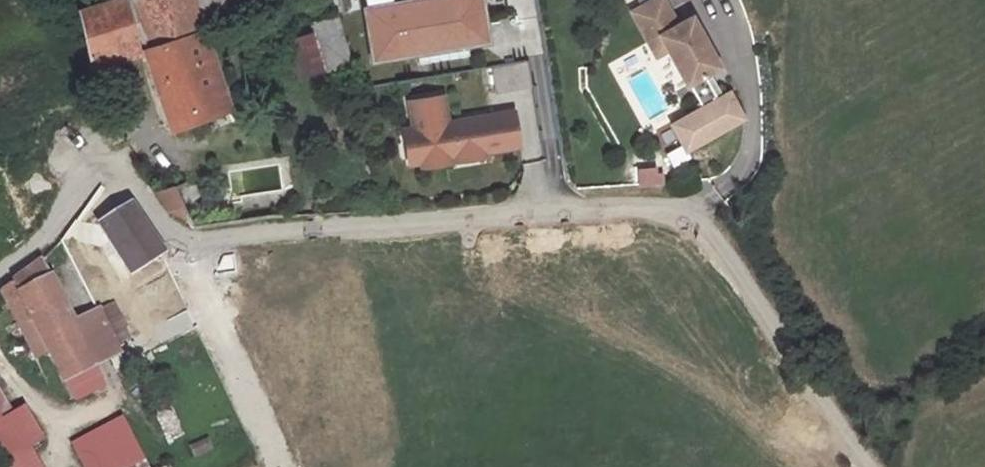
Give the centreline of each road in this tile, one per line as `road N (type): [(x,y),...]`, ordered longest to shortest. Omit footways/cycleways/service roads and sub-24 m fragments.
road 1 (residential): [(879,466),(714,234),(687,215),(638,204),(546,208),(177,239),(119,169),(95,168),(42,240),(0,271)]

